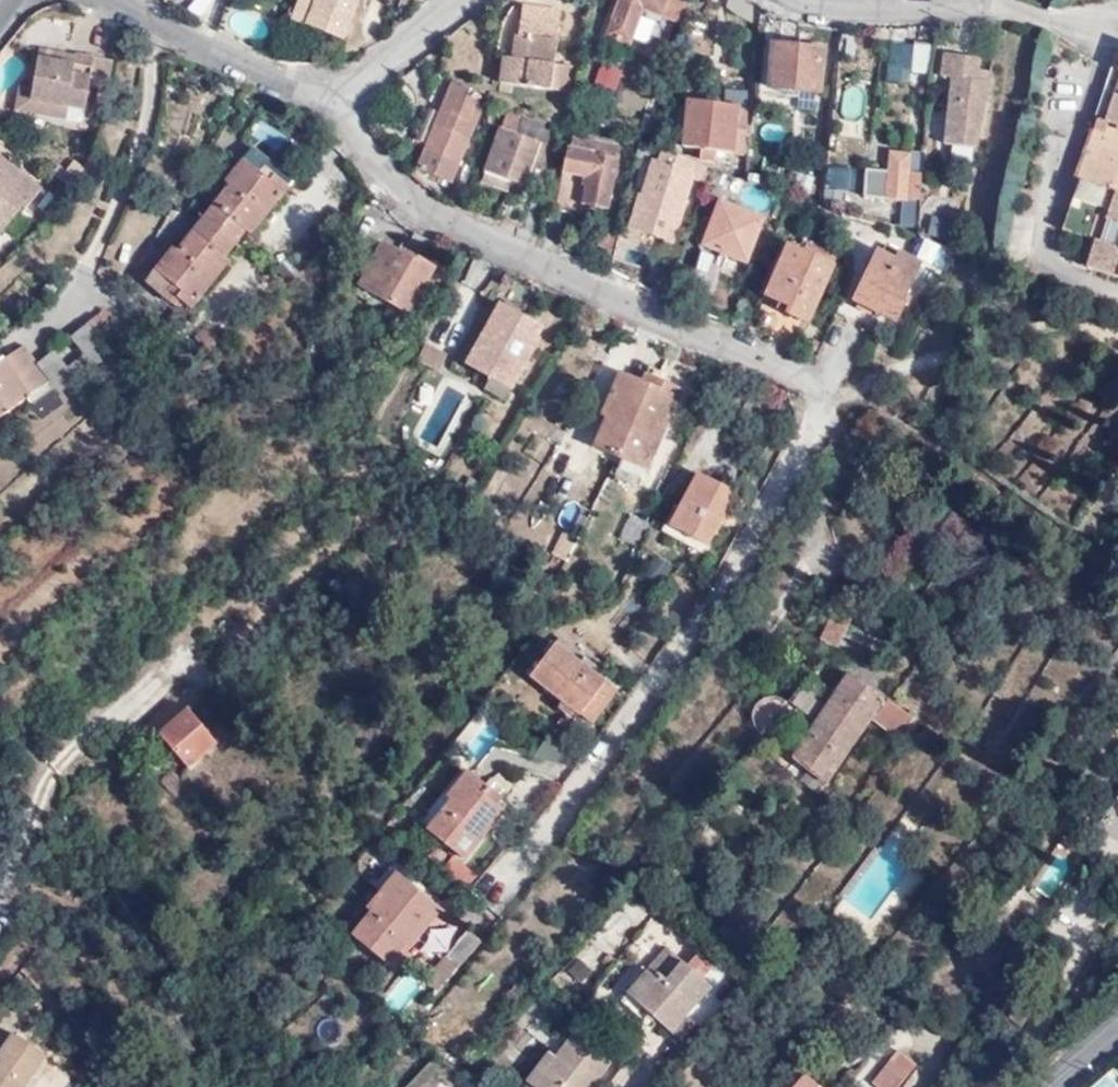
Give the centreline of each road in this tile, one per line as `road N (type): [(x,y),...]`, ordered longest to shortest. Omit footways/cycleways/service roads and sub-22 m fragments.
road 1 (residential): [(327,101),(370,159),(446,219),(801,378),(826,408),(822,431),(720,602),(492,893)]
road 2 (residential): [(807,0),(996,3),(1117,30)]
road 3 (residential): [(109,0),(327,101)]
road 4 (residential): [(327,101),(454,0)]

